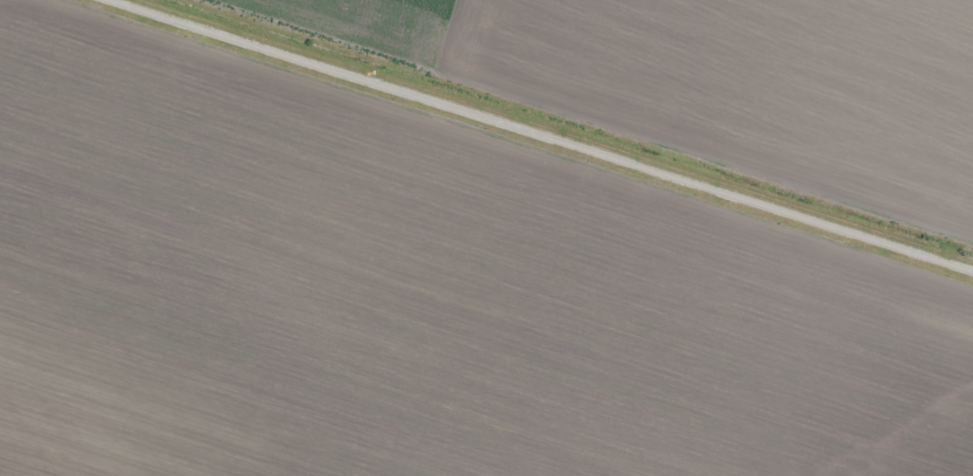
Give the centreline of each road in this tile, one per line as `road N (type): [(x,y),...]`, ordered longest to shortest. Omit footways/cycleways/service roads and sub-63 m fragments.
road 1 (residential): [(972,310),(59,0)]

